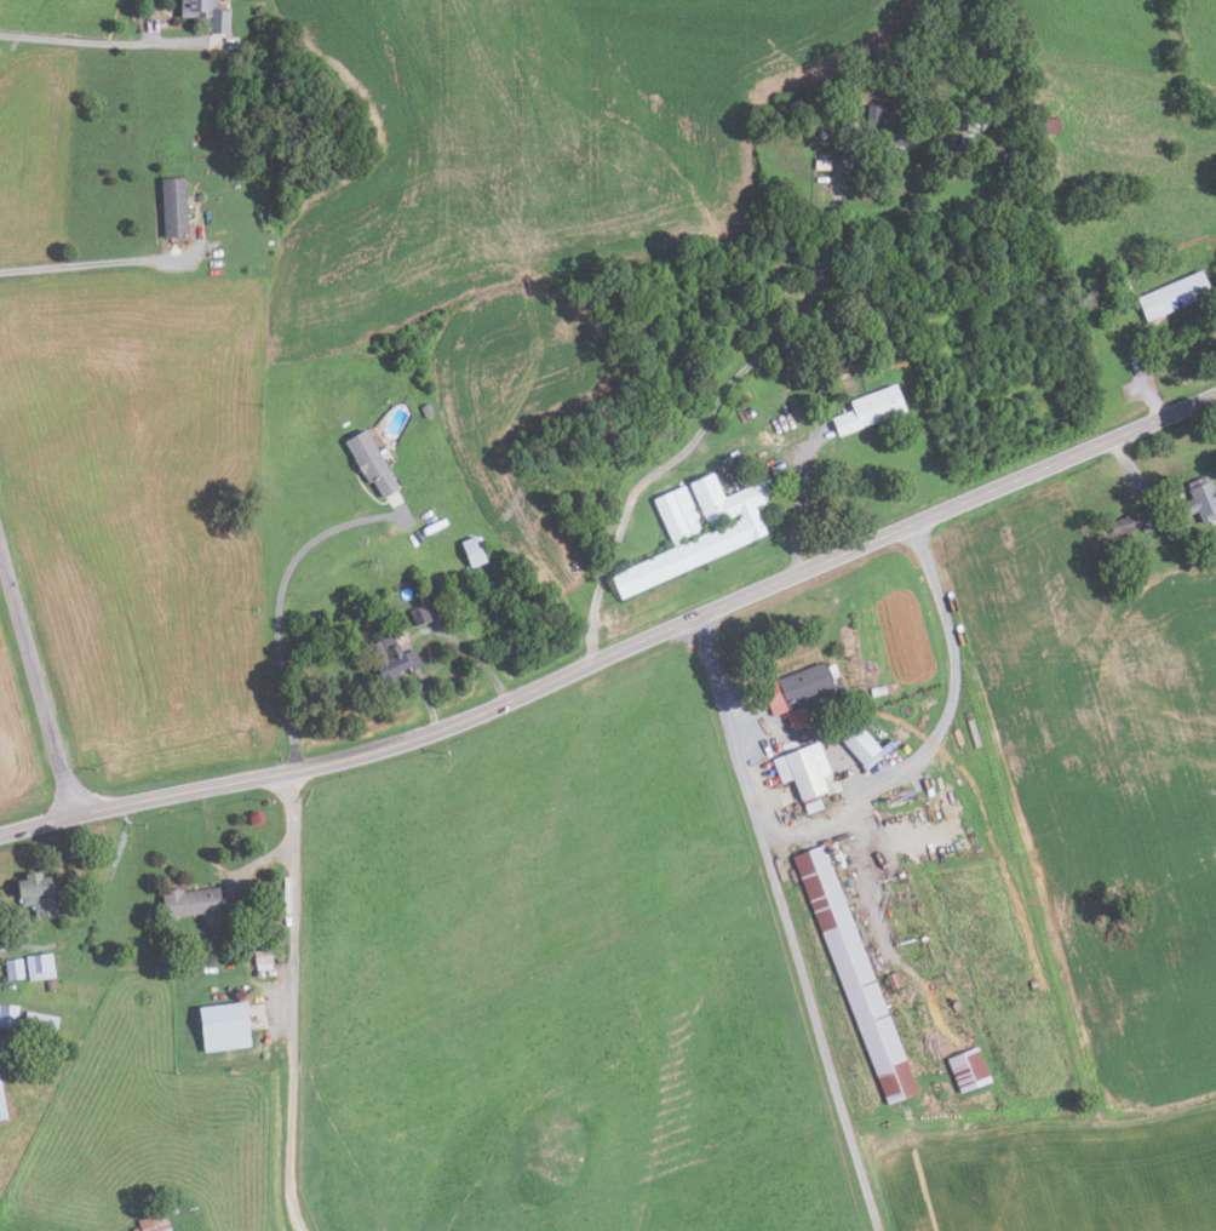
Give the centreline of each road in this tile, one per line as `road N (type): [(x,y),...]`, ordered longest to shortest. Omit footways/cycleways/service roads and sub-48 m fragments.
road 1 (secondary): [(1215,392),(435,729),(346,758),(0,833)]
road 2 (residential): [(0,530),(80,812)]

